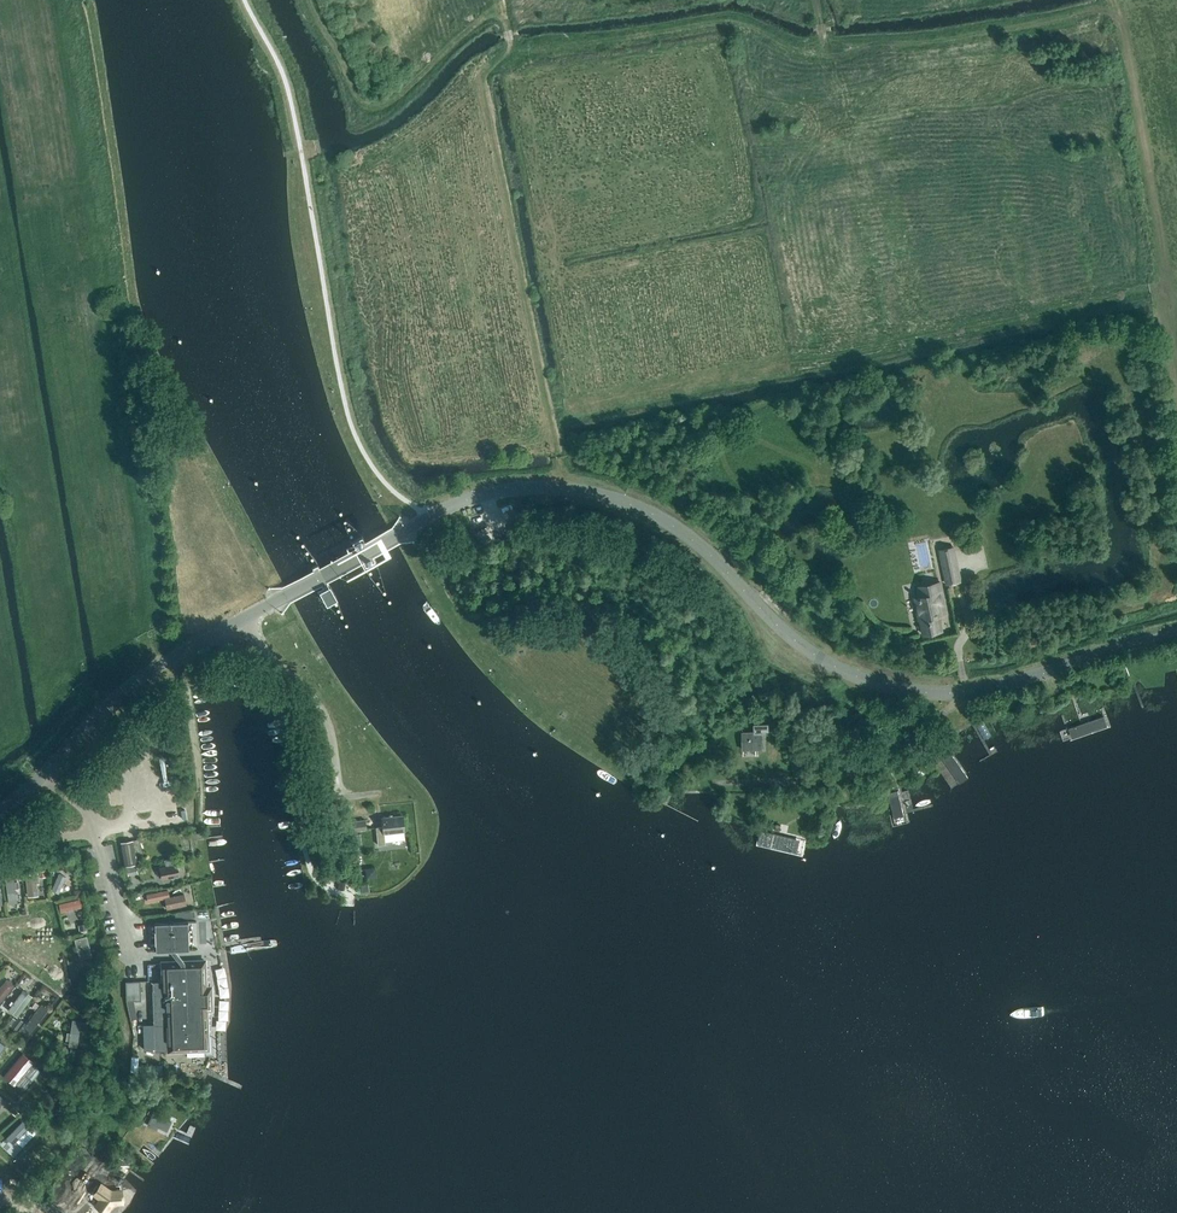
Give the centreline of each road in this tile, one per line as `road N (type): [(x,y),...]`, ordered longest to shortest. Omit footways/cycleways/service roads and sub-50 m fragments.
road 1 (unclassified): [(246,619),(446,508),(539,488),(584,491),(662,520),(800,644),(884,686),(967,693),(1176,633)]
road 2 (track): [(1164,302),(1156,290),(1140,291),(548,414)]
road 3 (track): [(826,45),(919,42),(1098,9),(1117,16),(1164,302)]
road 4 (track): [(566,489),(479,78),(510,50),(499,14)]
road 5 (track): [(510,50),(721,21),(794,45),(826,45)]
road 6 (unclassified): [(0,810),(139,680),(246,619)]
road 7 (unclassified): [(246,619),(325,712),(340,793)]

